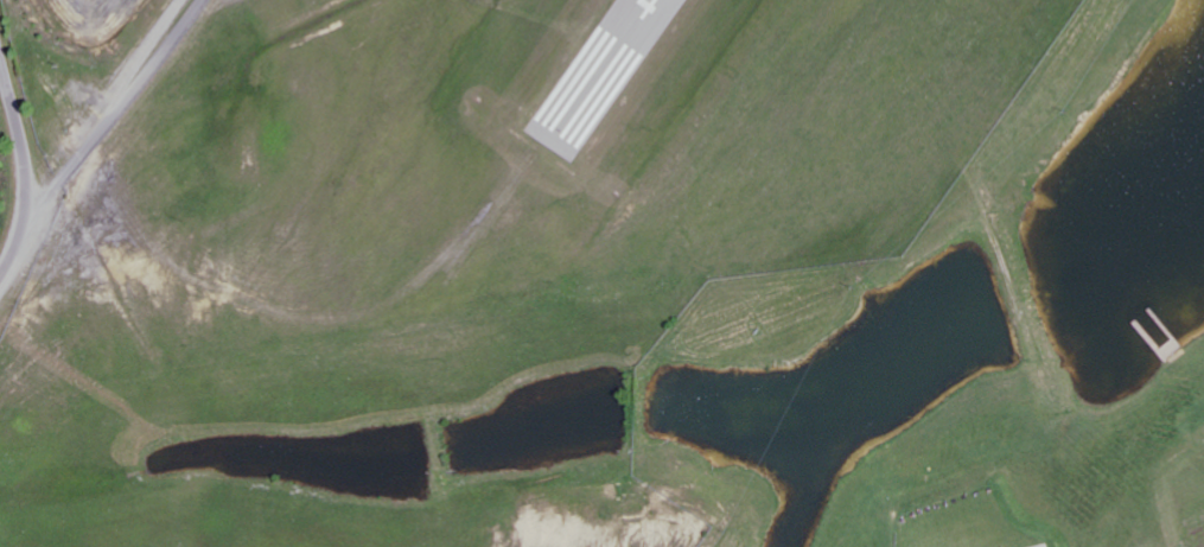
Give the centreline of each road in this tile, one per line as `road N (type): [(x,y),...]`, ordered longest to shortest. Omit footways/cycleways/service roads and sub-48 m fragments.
road 1 (residential): [(0,278),(18,246),(27,195),(0,57)]

